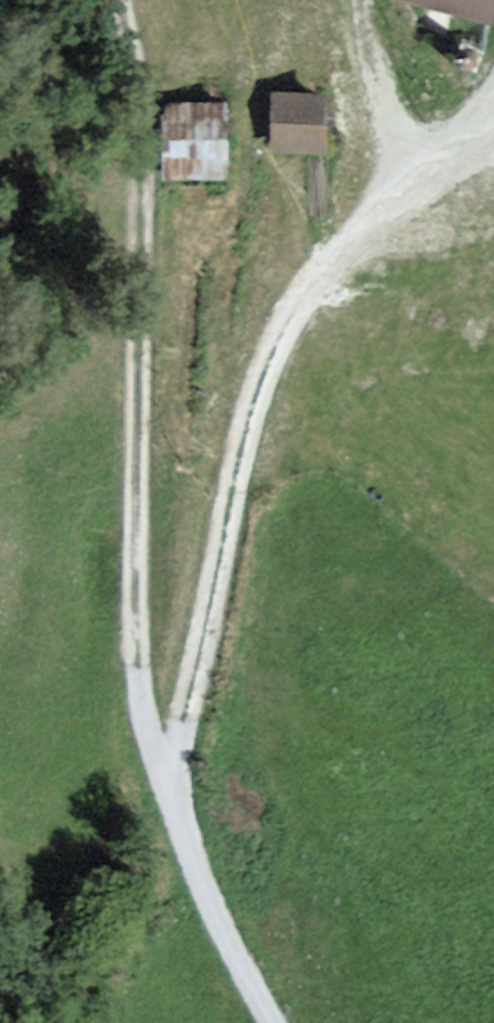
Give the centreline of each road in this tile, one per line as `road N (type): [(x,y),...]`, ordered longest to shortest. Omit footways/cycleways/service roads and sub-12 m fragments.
road 1 (track): [(125,0),(137,50),(149,318),(142,589),(154,719),(175,793)]
road 2 (track): [(169,772),(194,714),(233,516),(287,324),(374,210),(493,119)]
road 3 (unclassified): [(272,1022),(175,793)]

